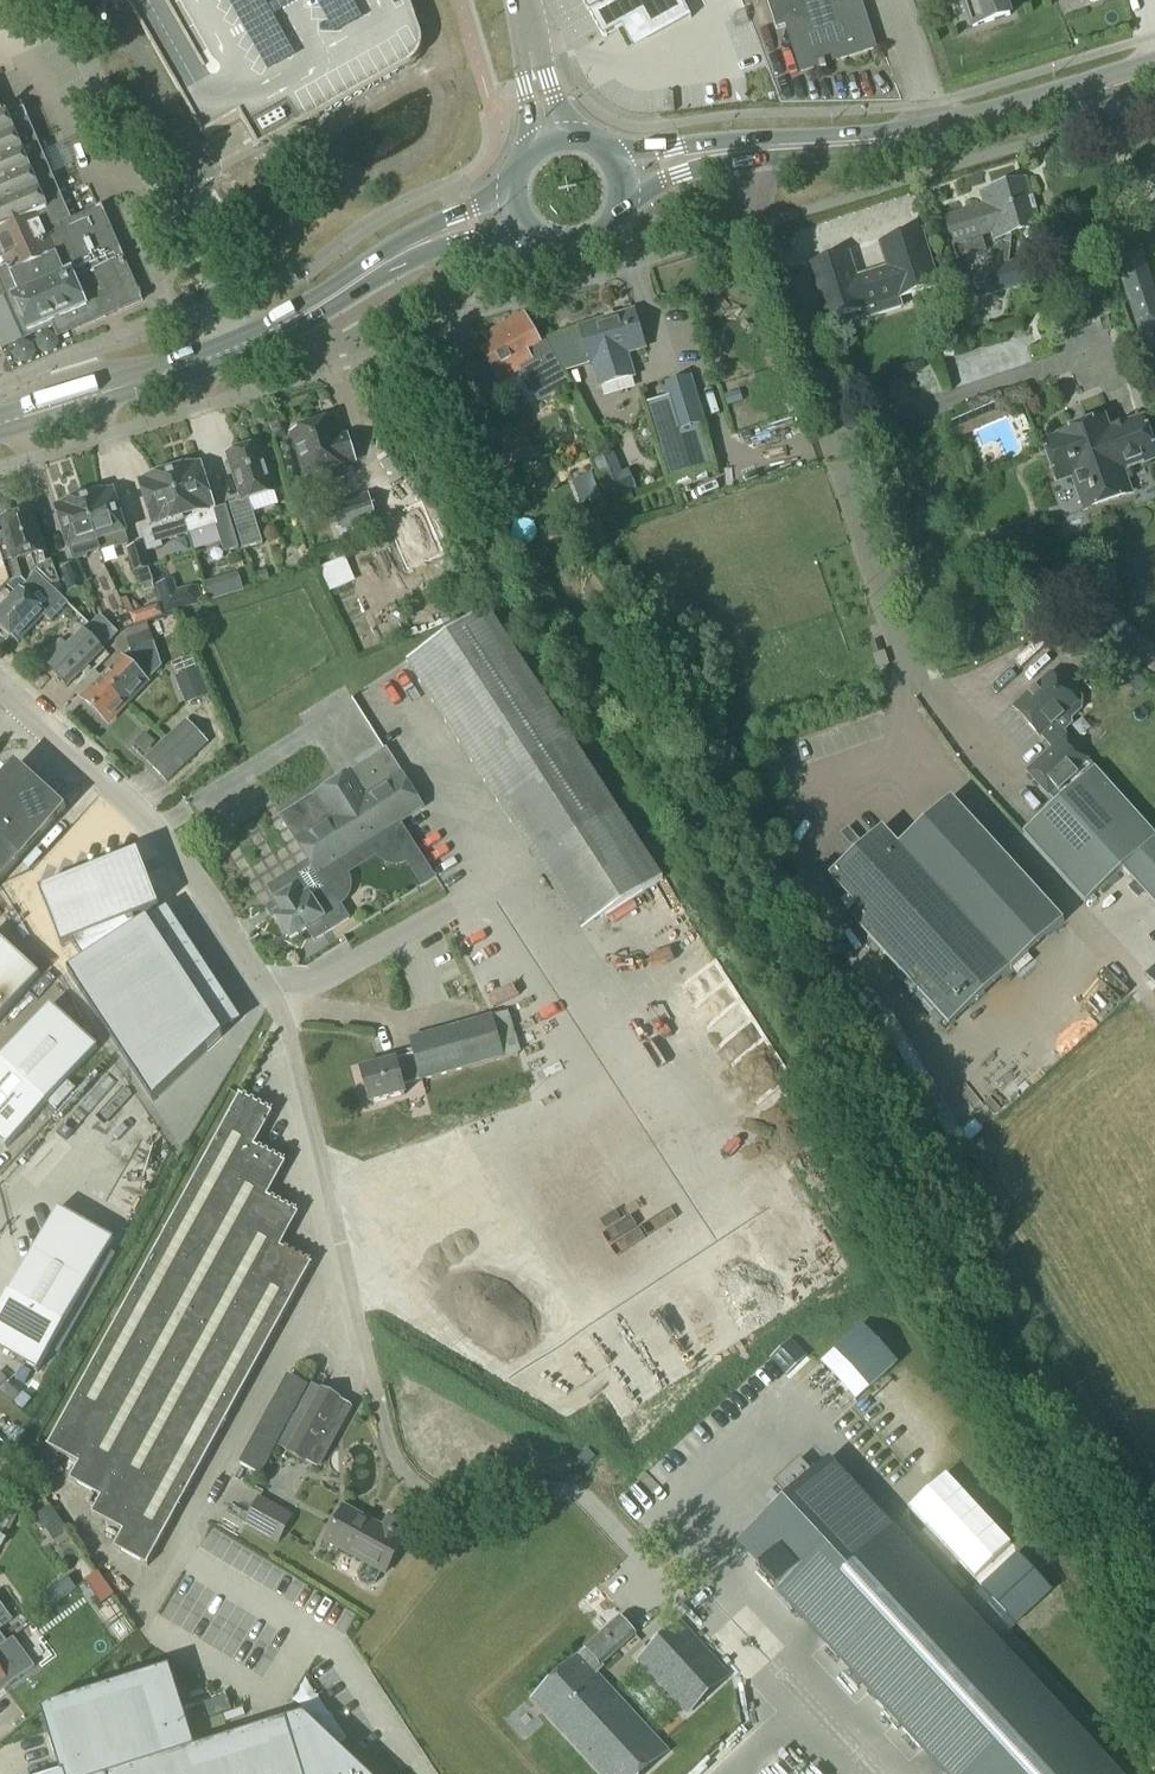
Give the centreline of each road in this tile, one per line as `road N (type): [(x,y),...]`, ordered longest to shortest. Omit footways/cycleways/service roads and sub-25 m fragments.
road 1 (unclassified): [(667,1598),(589,1504),(564,1492),(460,1501),(433,1496),(406,1476),(392,1455),(279,1004),(158,825),(12,700)]
road 2 (primary): [(747,149),(890,140),(1008,119),(1154,74)]
road 3 (residential): [(237,349),(213,286),(50,0)]
road 4 (primary): [(237,349),(421,243),(513,211)]
road 5 (unclassified): [(835,438),(763,225),(747,149)]
road 6 (unclassified): [(835,438),(1101,350)]
road 7 (primary): [(0,426),(237,349)]
road 8 (unclassified): [(914,671),(835,438)]
road 9 (primary): [(513,211),(539,242),(578,248),(612,228),(622,176)]
road 10 (unclassified): [(551,137),(522,0)]
road 11 (primary): [(622,176),(747,149)]

